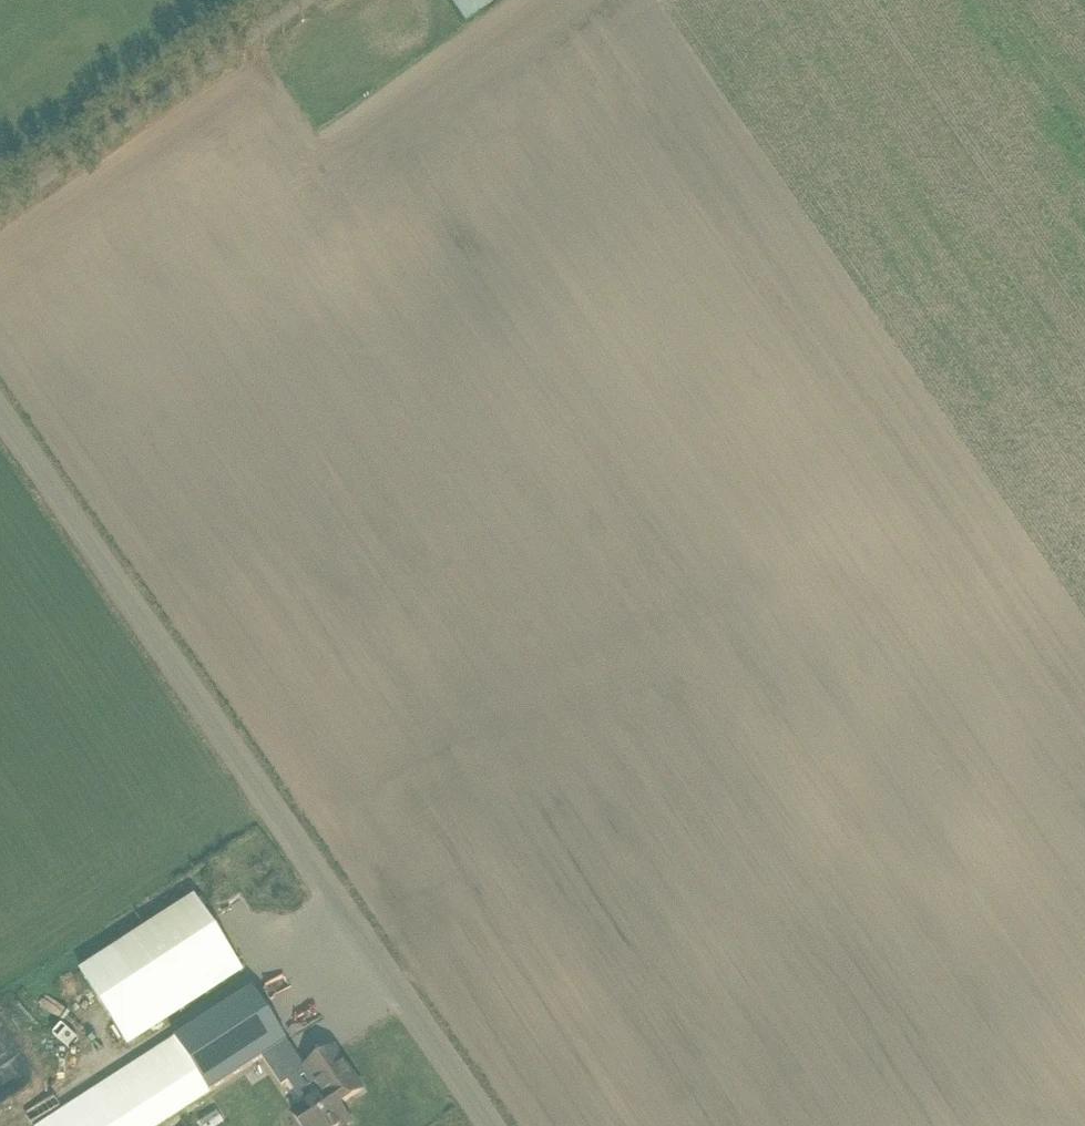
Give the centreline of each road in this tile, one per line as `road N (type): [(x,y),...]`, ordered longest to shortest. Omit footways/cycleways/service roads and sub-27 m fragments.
road 1 (unclassified): [(497,1125),(0,410)]

